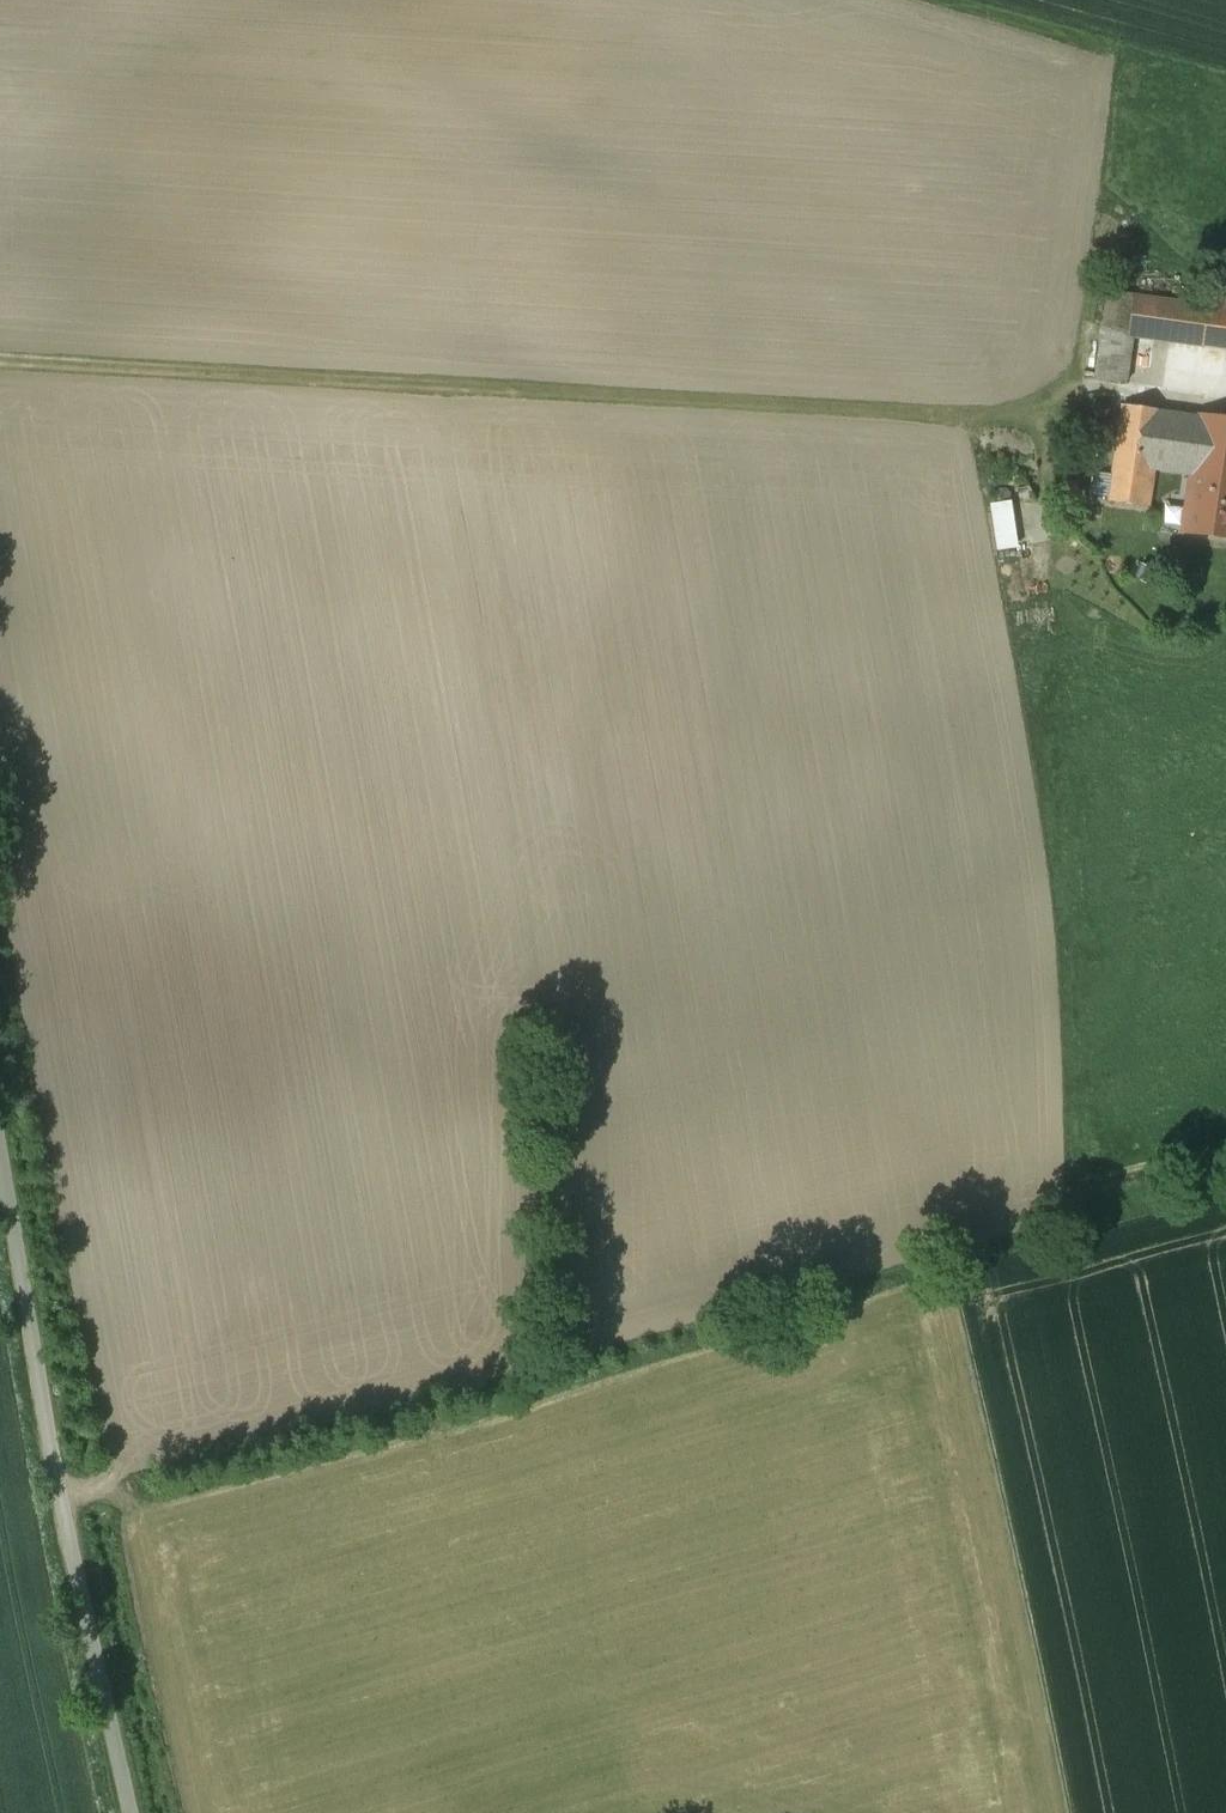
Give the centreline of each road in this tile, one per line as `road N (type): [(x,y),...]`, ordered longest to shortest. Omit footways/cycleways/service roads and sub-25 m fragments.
road 1 (track): [(0,361),(970,416),(1106,403)]
road 2 (unclassified): [(0,1200),(54,1516),(126,1812)]

